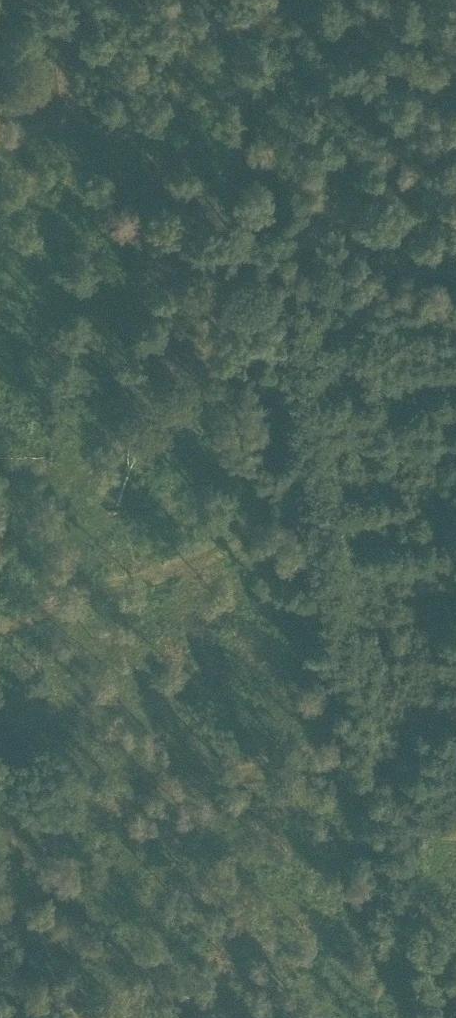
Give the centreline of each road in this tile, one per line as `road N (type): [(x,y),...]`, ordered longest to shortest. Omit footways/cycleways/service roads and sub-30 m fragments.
road 1 (track): [(0,833),(51,838),(106,822),(158,785),(328,748)]
road 2 (track): [(0,860),(22,936),(65,1017)]

